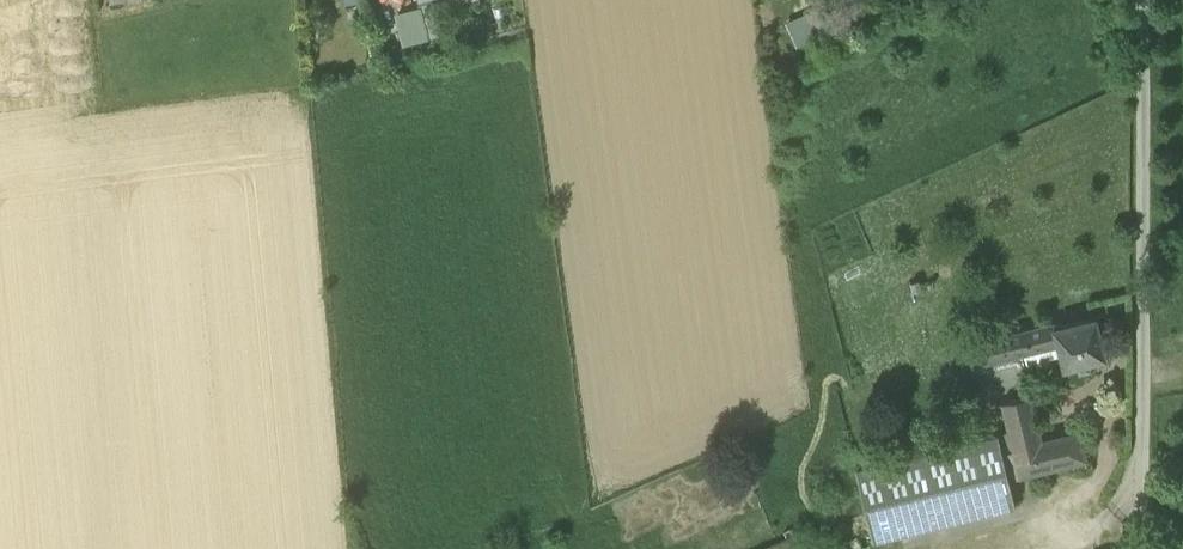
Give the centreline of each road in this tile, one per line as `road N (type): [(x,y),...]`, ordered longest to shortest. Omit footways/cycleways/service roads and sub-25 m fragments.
road 1 (unclassified): [(1141,548),(1144,0)]

